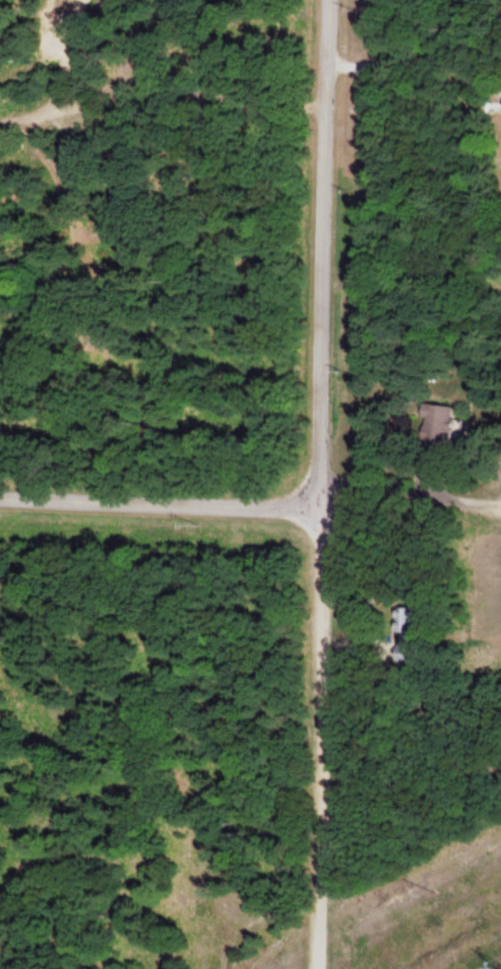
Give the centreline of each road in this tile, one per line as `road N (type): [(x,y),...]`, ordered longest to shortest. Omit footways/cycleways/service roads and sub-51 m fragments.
road 1 (residential): [(322,508),(333,0)]
road 2 (residential): [(318,968),(322,508)]
road 3 (residential): [(322,508),(0,494)]

